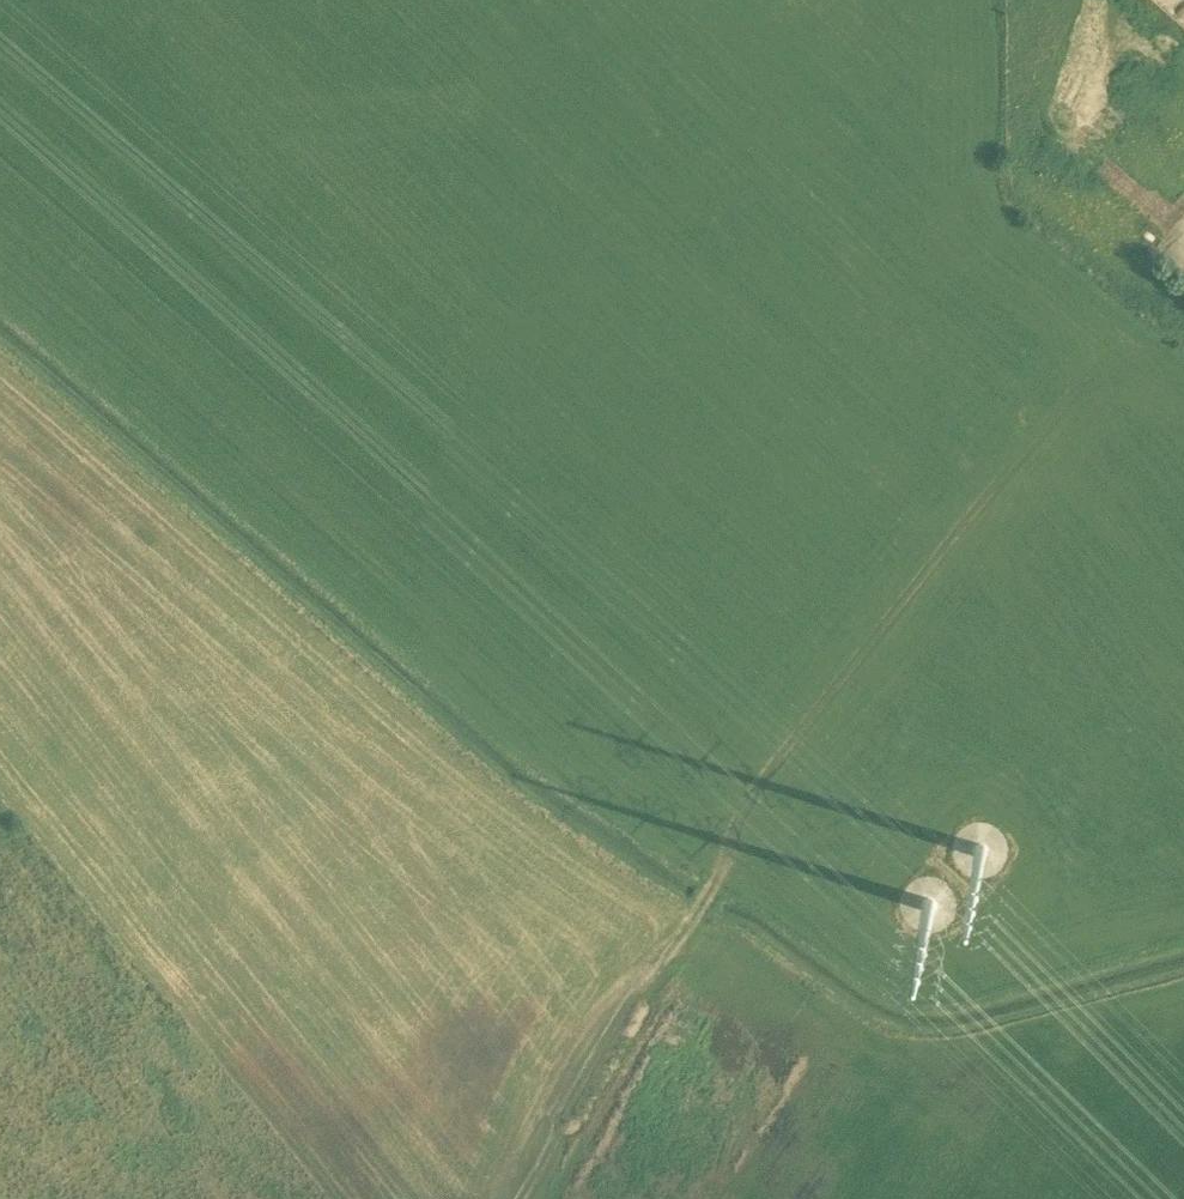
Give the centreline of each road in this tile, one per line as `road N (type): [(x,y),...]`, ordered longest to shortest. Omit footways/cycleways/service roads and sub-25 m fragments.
road 1 (track): [(525,1198),(725,854)]

